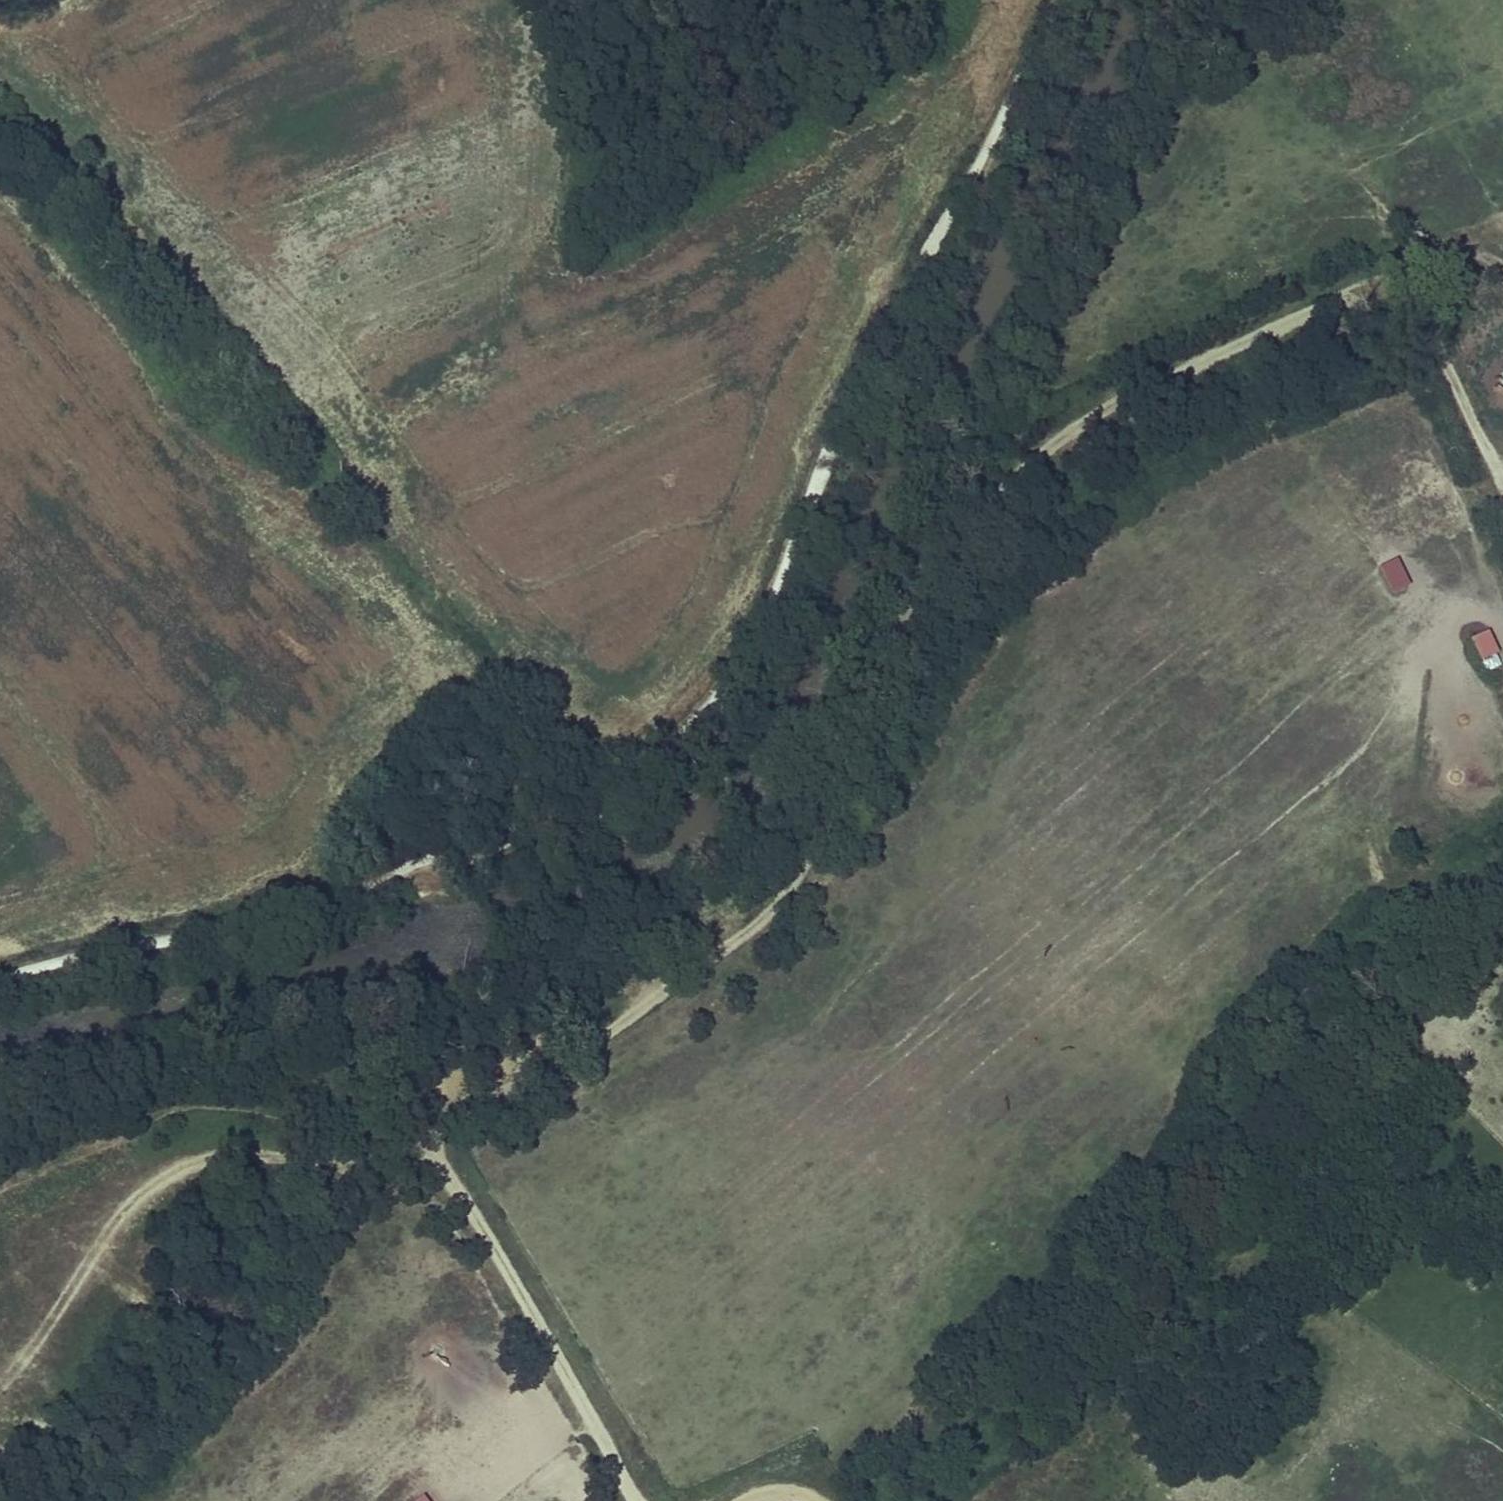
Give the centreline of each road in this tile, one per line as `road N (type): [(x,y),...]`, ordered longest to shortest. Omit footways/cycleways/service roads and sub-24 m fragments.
road 1 (track): [(445,1174),(635,1500)]
road 2 (track): [(1400,259),(1502,497)]

